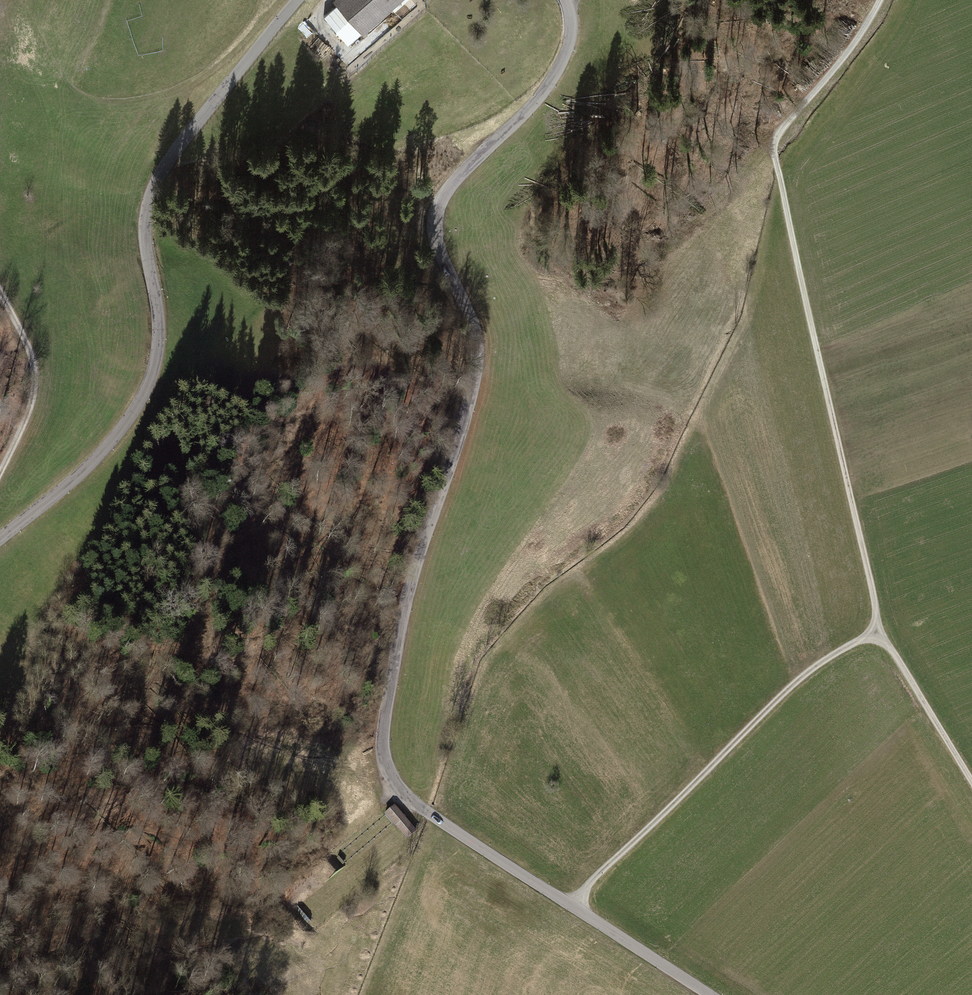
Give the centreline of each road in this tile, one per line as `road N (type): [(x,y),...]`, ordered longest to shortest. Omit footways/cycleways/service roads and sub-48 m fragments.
road 1 (track): [(875,0),(780,128),(772,162),(876,628),(971,786)]
road 2 (tertiary): [(710,994),(438,818),(385,756),(382,704),(465,416)]
road 3 (tertiary): [(0,538),(88,466),(144,391),(158,343),(144,221),(149,197),(176,150),(297,0)]
road 4 (tertiary): [(568,0),(573,30),(560,72),(443,193),(433,223),(479,338),(479,369),(465,416)]
road 5 (track): [(572,905),(783,693),(876,628)]
road 6 (track): [(0,472),(34,393),(35,370),(0,291)]

